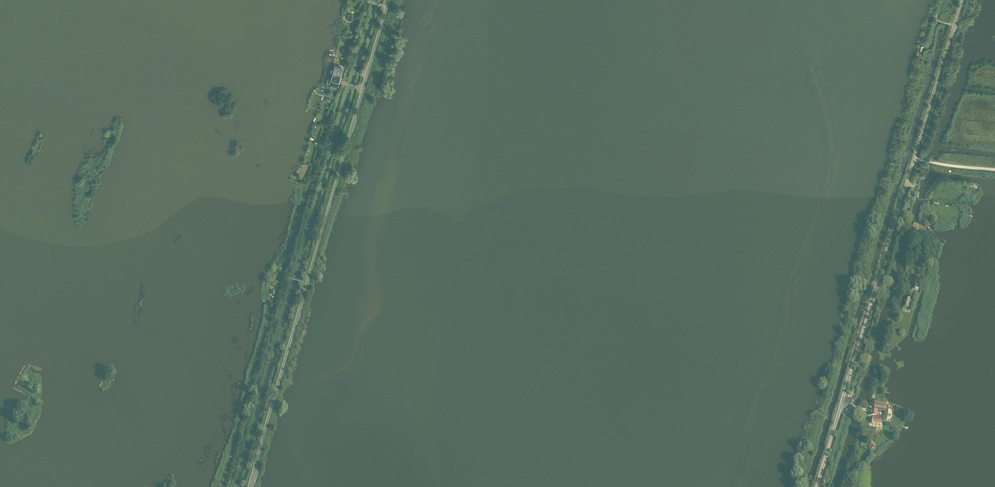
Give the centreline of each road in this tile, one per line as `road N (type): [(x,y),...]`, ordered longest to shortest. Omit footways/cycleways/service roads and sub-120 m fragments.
road 1 (unclassified): [(817,486),(962,0)]
road 2 (unclassified): [(249,486),(388,0)]

